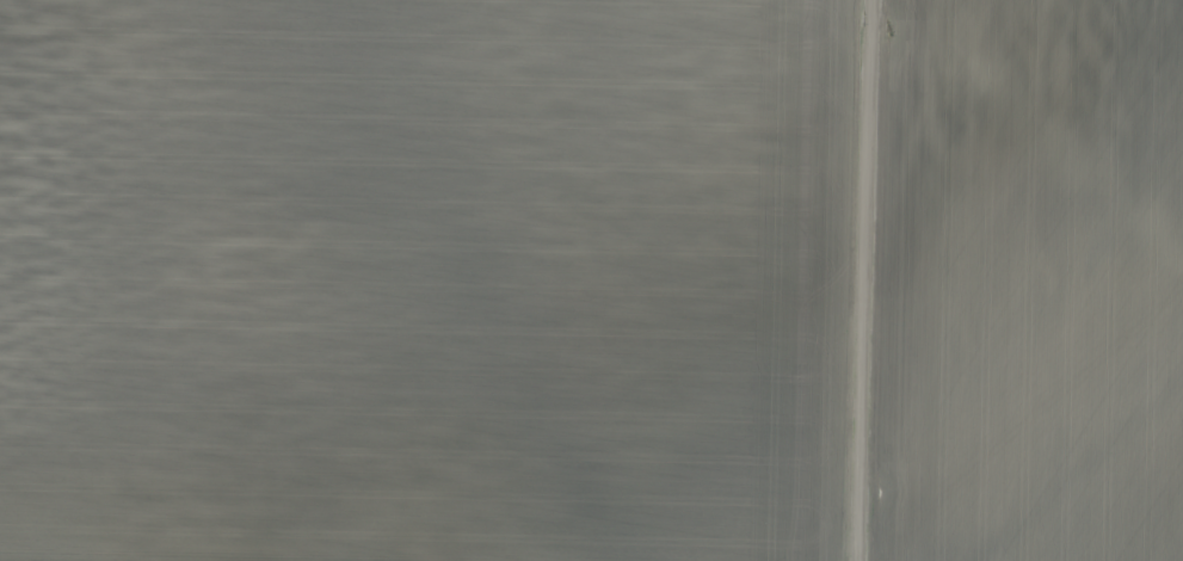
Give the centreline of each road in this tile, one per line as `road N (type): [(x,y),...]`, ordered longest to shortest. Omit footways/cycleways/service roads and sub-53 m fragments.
road 1 (residential): [(870,560),(882,0)]

